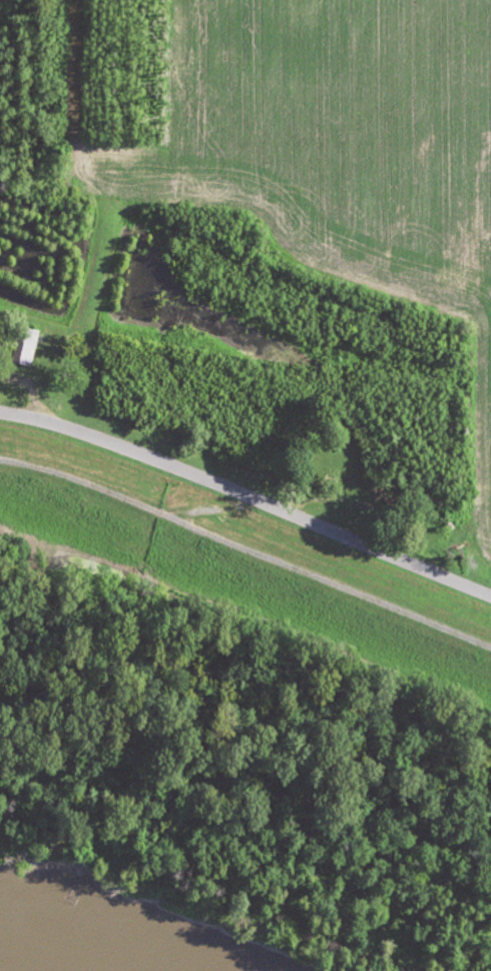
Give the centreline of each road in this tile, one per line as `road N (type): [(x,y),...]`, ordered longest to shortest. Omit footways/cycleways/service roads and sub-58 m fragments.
road 1 (track): [(0,458),(71,475),(490,645)]
road 2 (residential): [(490,590),(0,408)]

